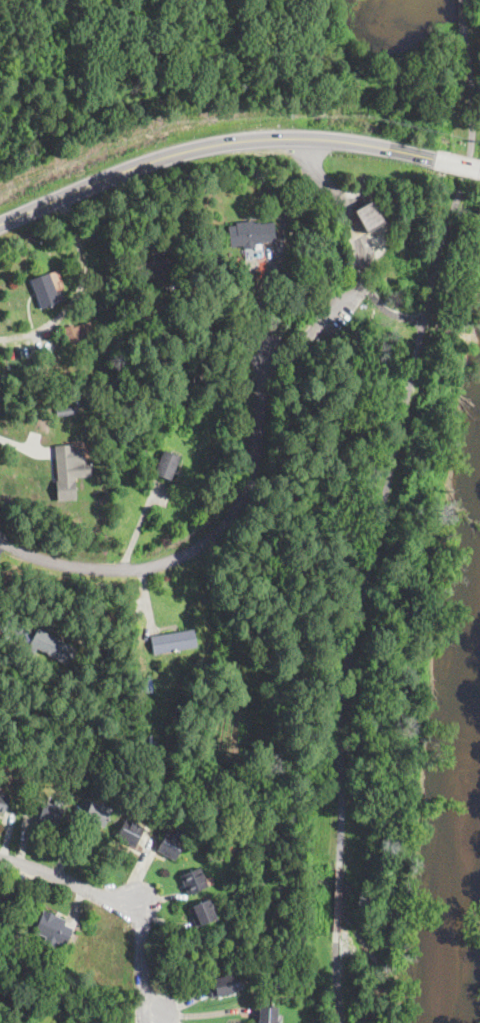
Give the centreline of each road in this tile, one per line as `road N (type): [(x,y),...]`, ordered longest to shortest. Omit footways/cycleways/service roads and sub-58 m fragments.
road 1 (primary): [(435,159),(351,142),(224,143),(122,171),(0,223)]
road 2 (residential): [(268,340),(262,450),(244,505),(198,552),(166,567),(102,572),(61,567),(0,534)]
road 3 (residential): [(0,857),(115,900),(139,900)]
road 4 (residential): [(115,900),(140,931),(144,986),(159,1015)]

